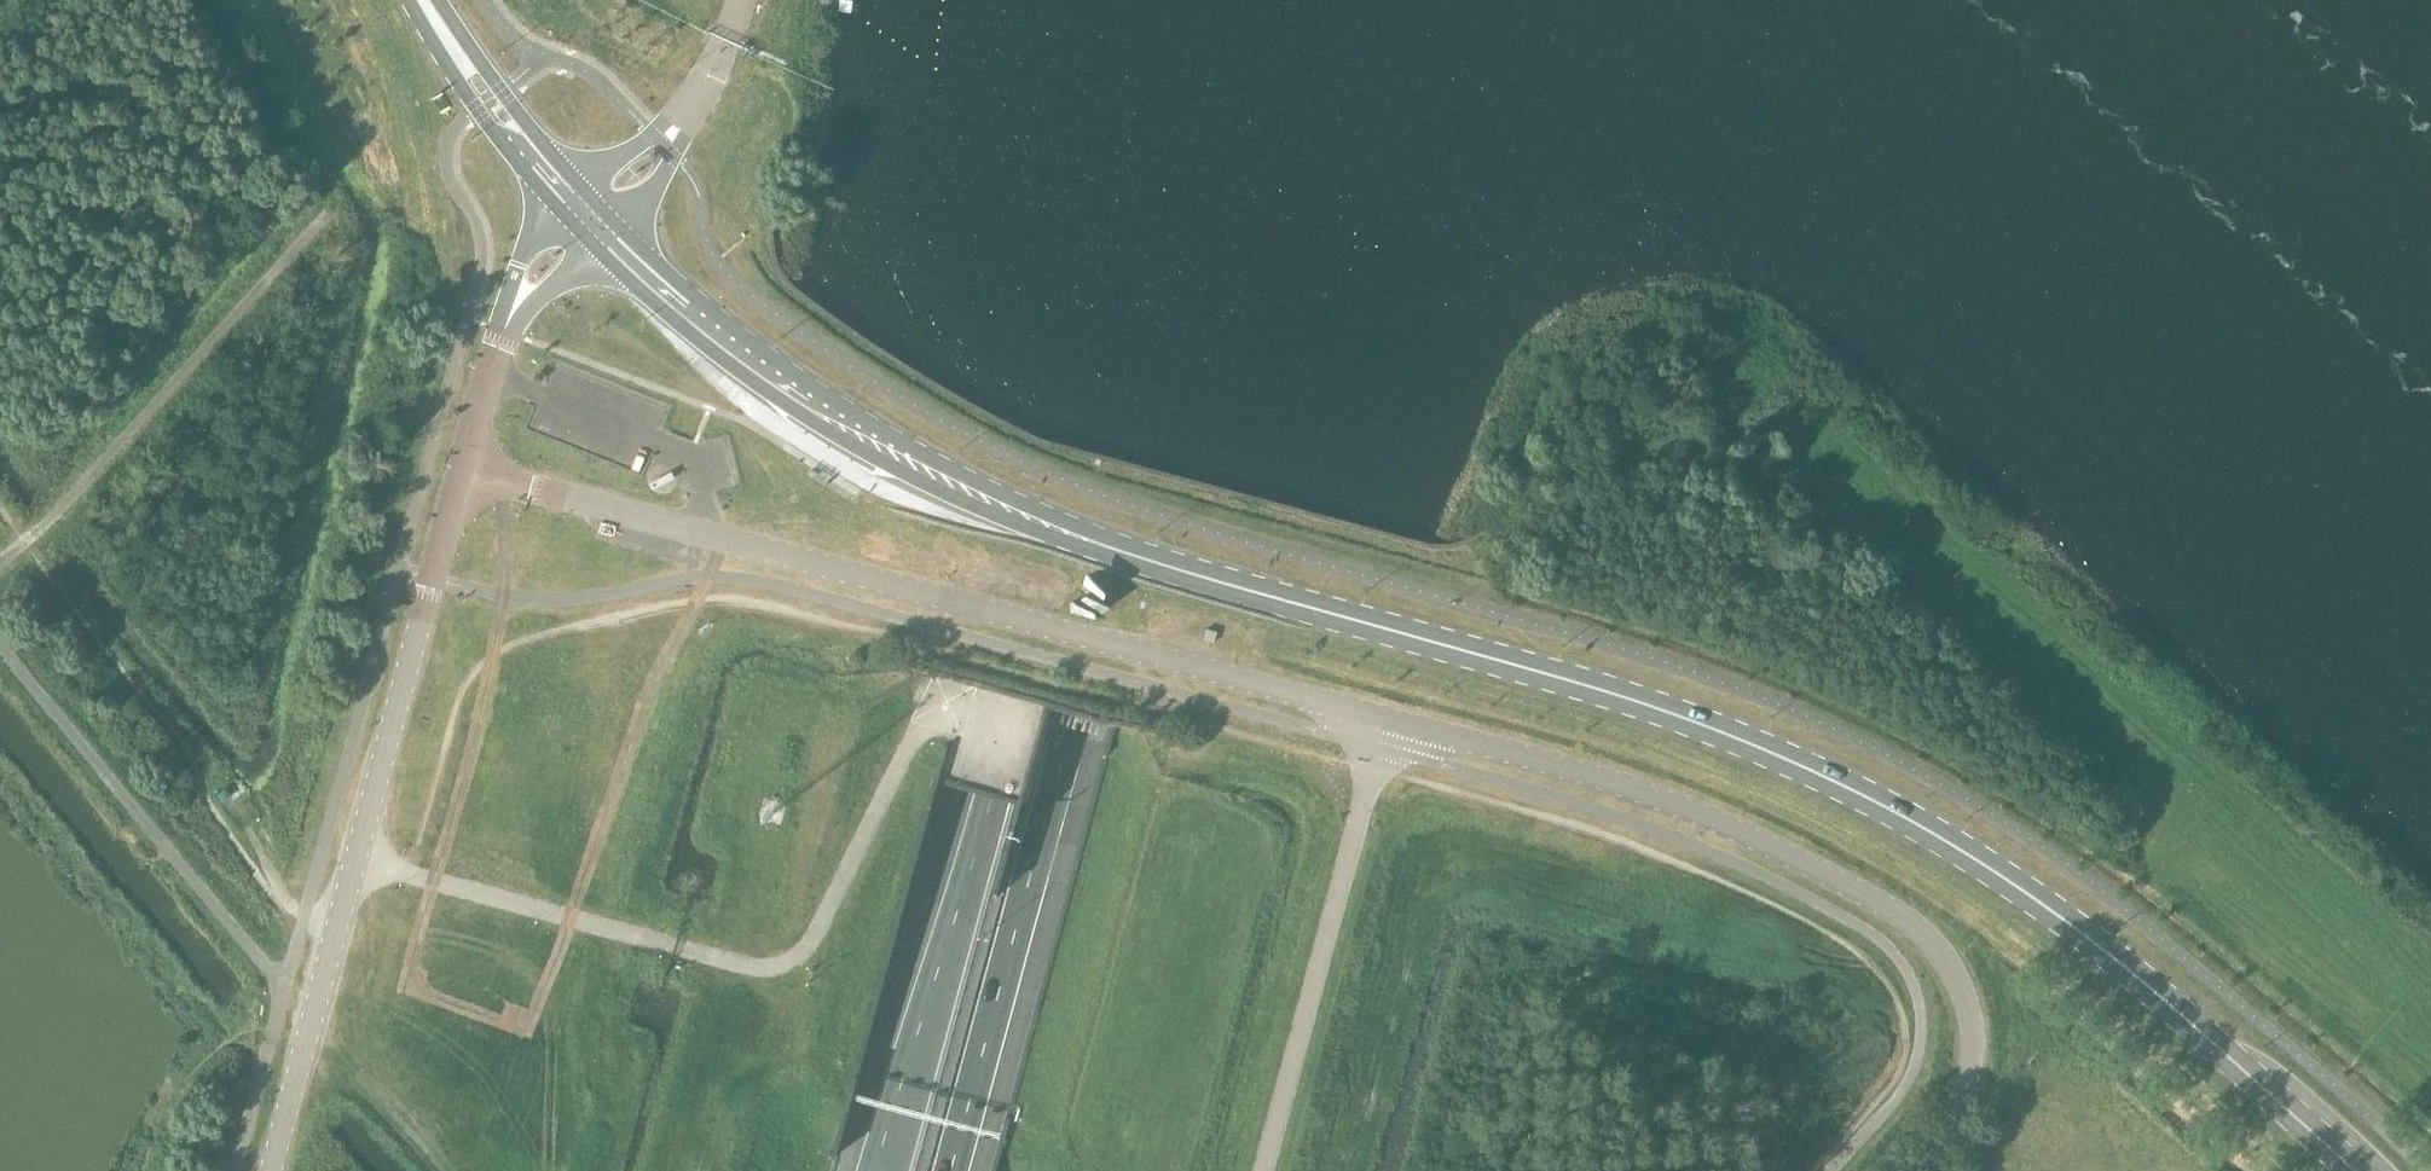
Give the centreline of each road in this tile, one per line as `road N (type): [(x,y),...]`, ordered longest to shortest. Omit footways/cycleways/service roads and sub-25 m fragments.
road 1 (primary): [(2355,1170),(2090,939),(1868,797),(1670,712),(1150,559),(959,482),(749,355),(588,217)]
road 2 (unclassified): [(1928,1170),(1972,1066),(1961,985),(1919,929),(1784,853),(1700,814),(1542,761),(461,469)]
road 3 (motorway): [(1211,0),(880,1170)]
road 4 (motorway): [(951,1170),(1274,0)]
road 5 (tertiary): [(271,1170),(461,469)]
road 6 (tertiary): [(461,469),(518,299),(588,217)]
road 7 (primary): [(588,217),(512,130),(423,0)]

